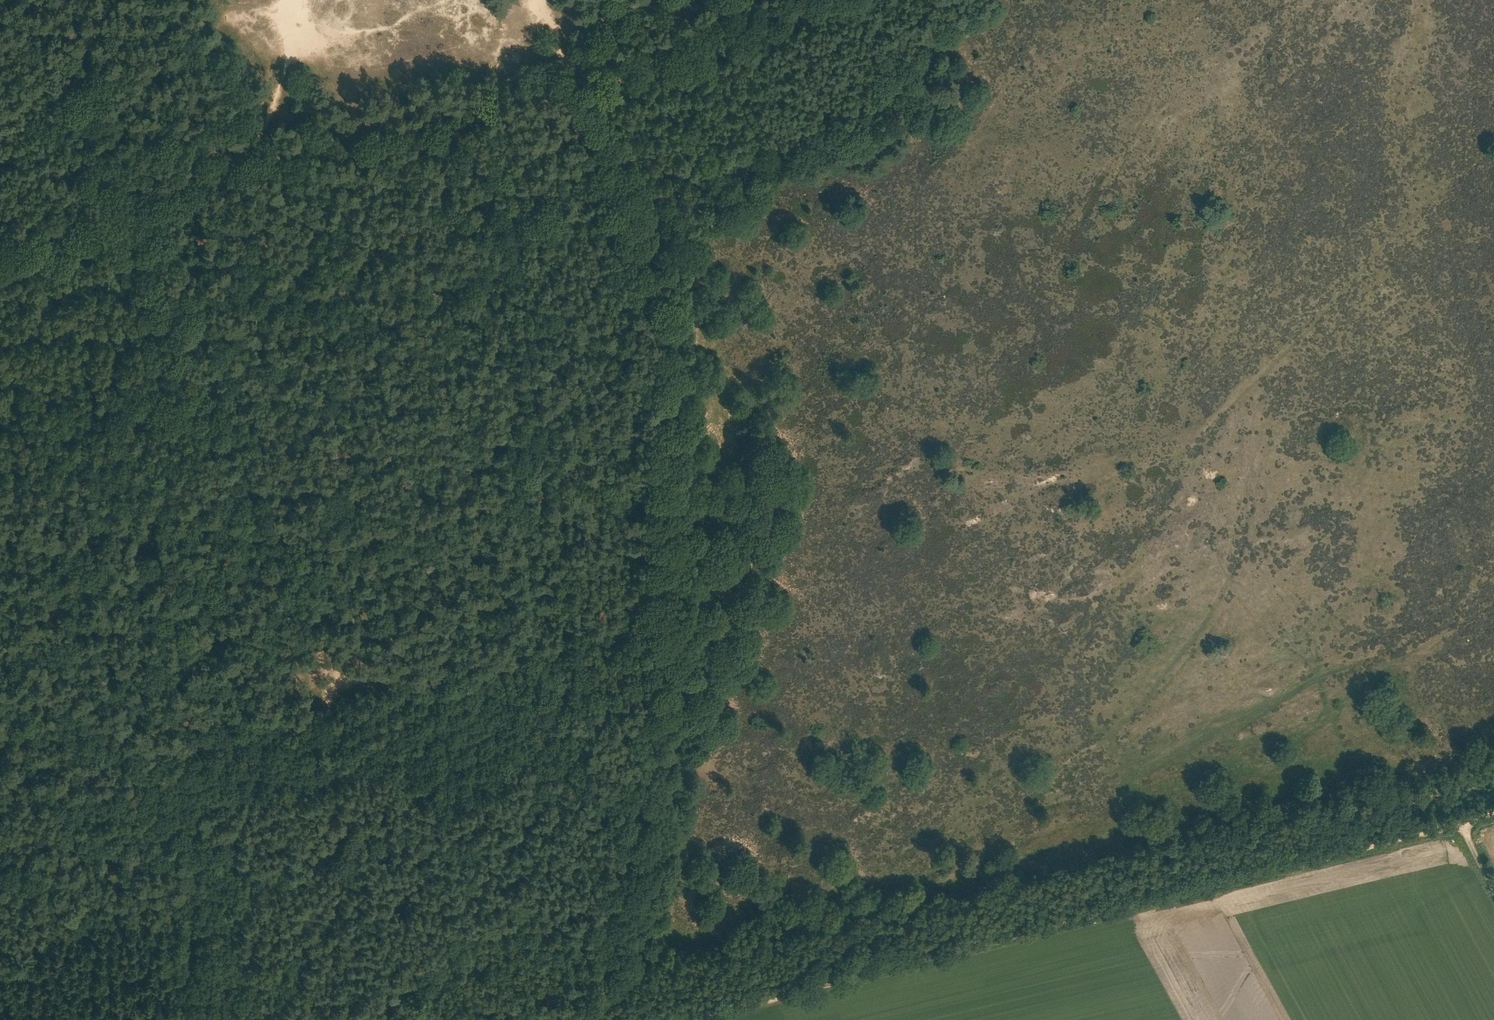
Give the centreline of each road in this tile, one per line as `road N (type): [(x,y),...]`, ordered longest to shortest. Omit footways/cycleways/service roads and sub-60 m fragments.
road 1 (track): [(691,1019),(1460,823)]
road 2 (track): [(0,239),(93,218),(173,183)]

